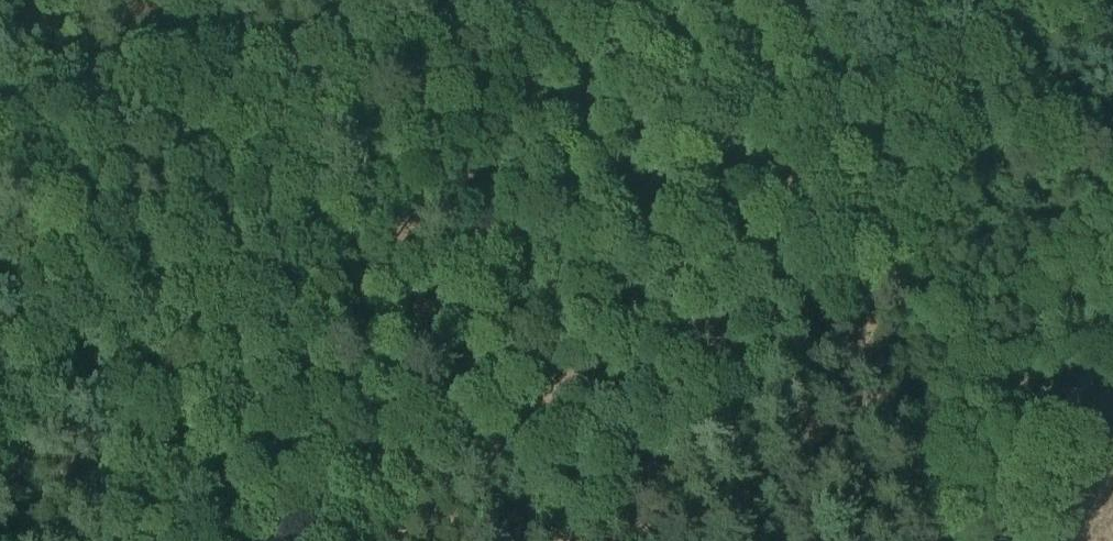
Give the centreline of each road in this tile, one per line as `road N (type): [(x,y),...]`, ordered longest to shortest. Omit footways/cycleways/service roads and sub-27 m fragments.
road 1 (track): [(305,530),(710,189),(770,167),(924,133),(1028,60),(1073,0)]
road 2 (track): [(222,0),(300,356),(309,434),(304,540)]
road 3 (track): [(1112,346),(967,540)]

